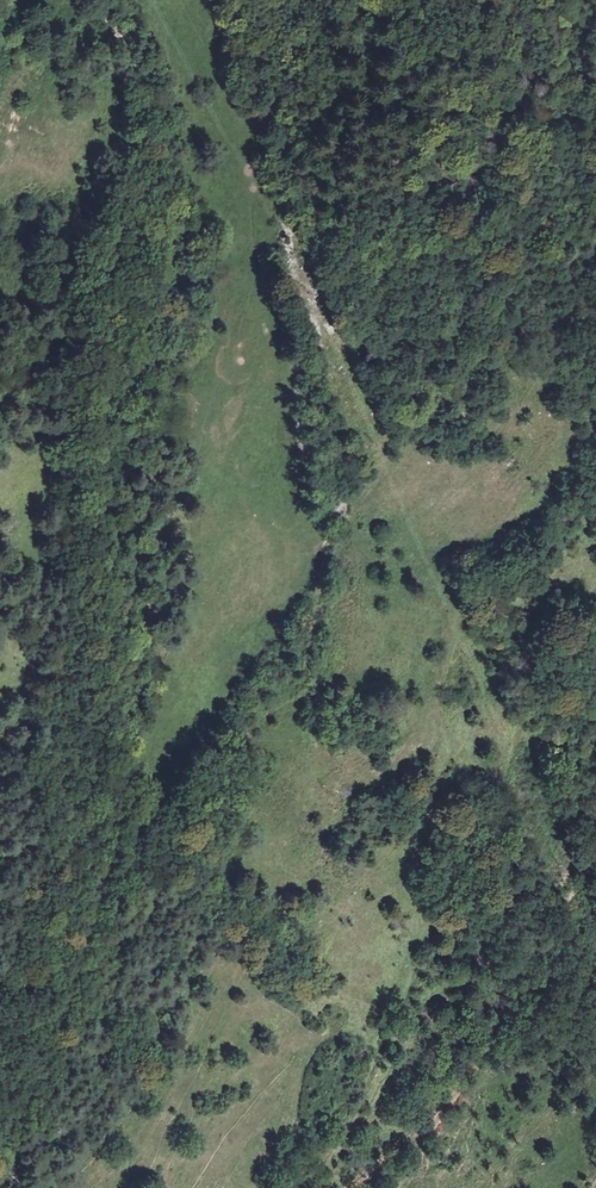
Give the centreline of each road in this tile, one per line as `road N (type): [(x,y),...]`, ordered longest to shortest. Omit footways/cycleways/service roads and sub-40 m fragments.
road 1 (track): [(100,0),(145,98),(139,155),(106,260),(93,439),(100,603),(118,671),(114,795),(89,912),(46,1030),(0,1124)]

